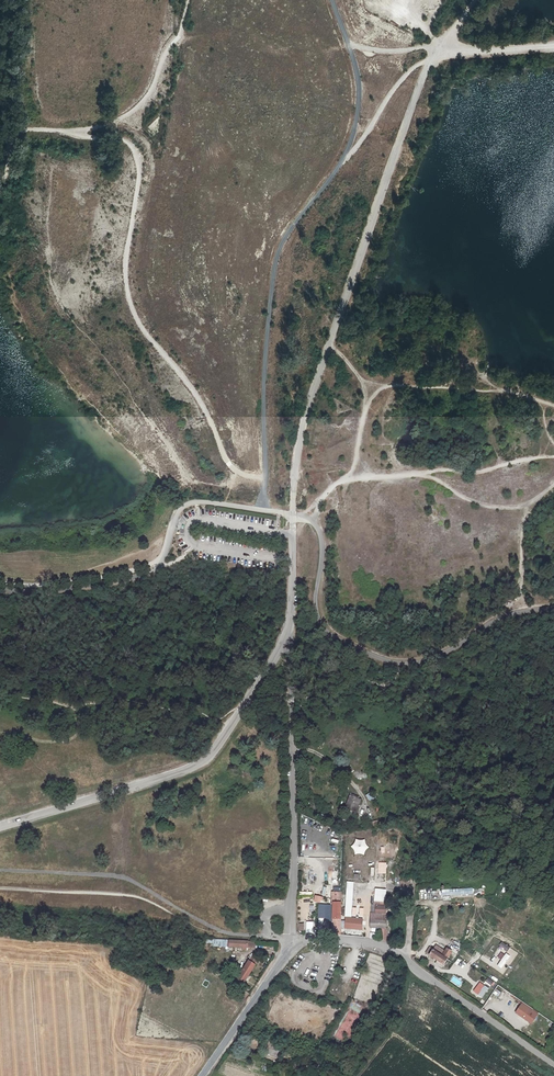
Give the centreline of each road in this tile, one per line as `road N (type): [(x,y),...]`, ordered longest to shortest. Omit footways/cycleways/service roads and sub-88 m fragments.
road 1 (track): [(435,53),(309,404),(292,507)]
road 2 (unclassified): [(288,629),(245,705),(196,766),(0,827)]
road 3 (unclassified): [(290,940),(288,629)]
road 4 (unclassified): [(290,940),(402,952),(553,1064)]
road 5 (track): [(311,520),(324,496),(347,479),(421,475),(467,501),(503,509),(533,502),(553,485)]
road 6 (track): [(553,443),(539,404),(512,393),(386,384),(365,405)]
road 7 (unclassified): [(199,1075),(290,940)]
road 8 (track): [(330,343),(355,371),(365,405),(347,479)]
road 9 (unclassified): [(292,507),(288,629)]

